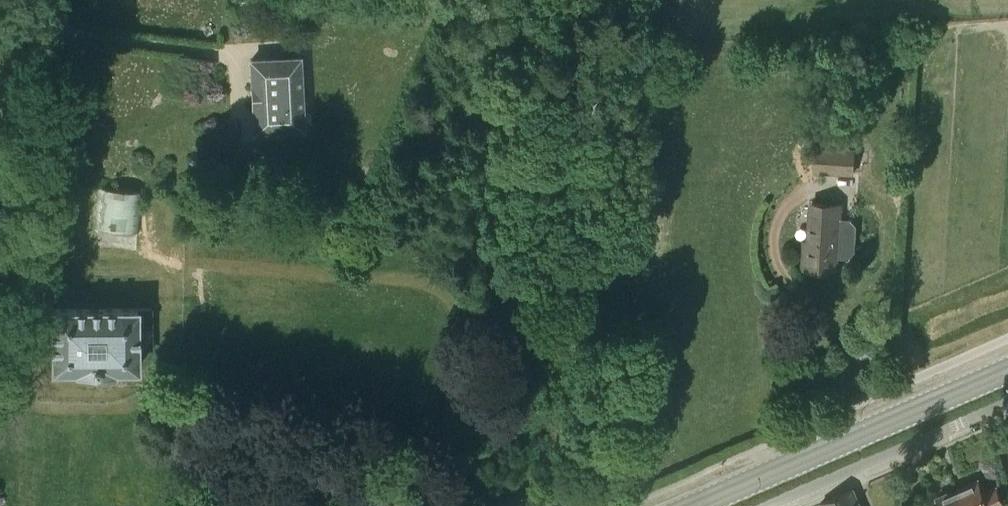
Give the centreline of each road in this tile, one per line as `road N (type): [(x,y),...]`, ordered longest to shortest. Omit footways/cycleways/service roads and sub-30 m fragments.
road 1 (track): [(64,0),(55,154),(0,399)]
road 2 (secondary): [(689,505),(1007,368)]
road 3 (residential): [(767,505),(1007,400)]

